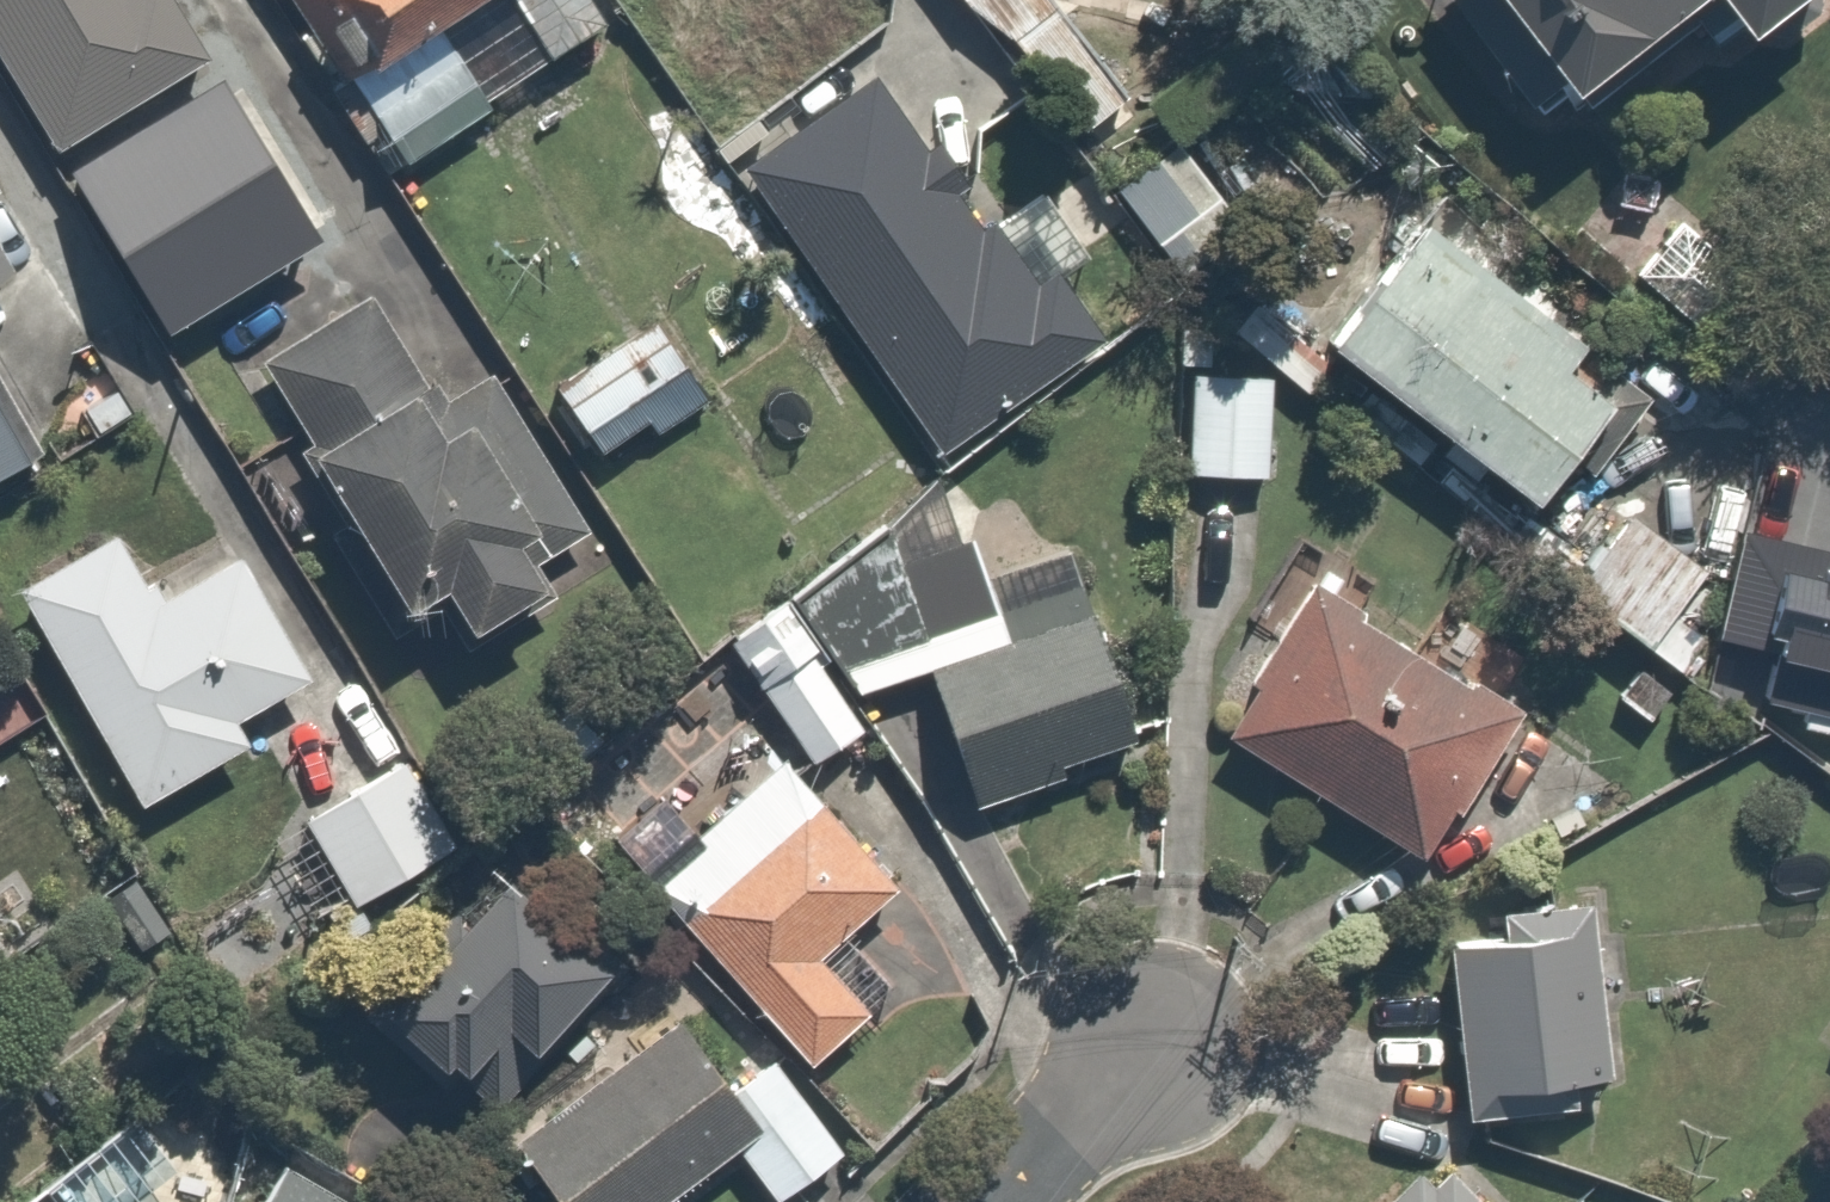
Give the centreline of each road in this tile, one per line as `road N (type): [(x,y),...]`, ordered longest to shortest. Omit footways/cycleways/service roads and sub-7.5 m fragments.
road 1 (residential): [(975,1201),(1160,1031)]

